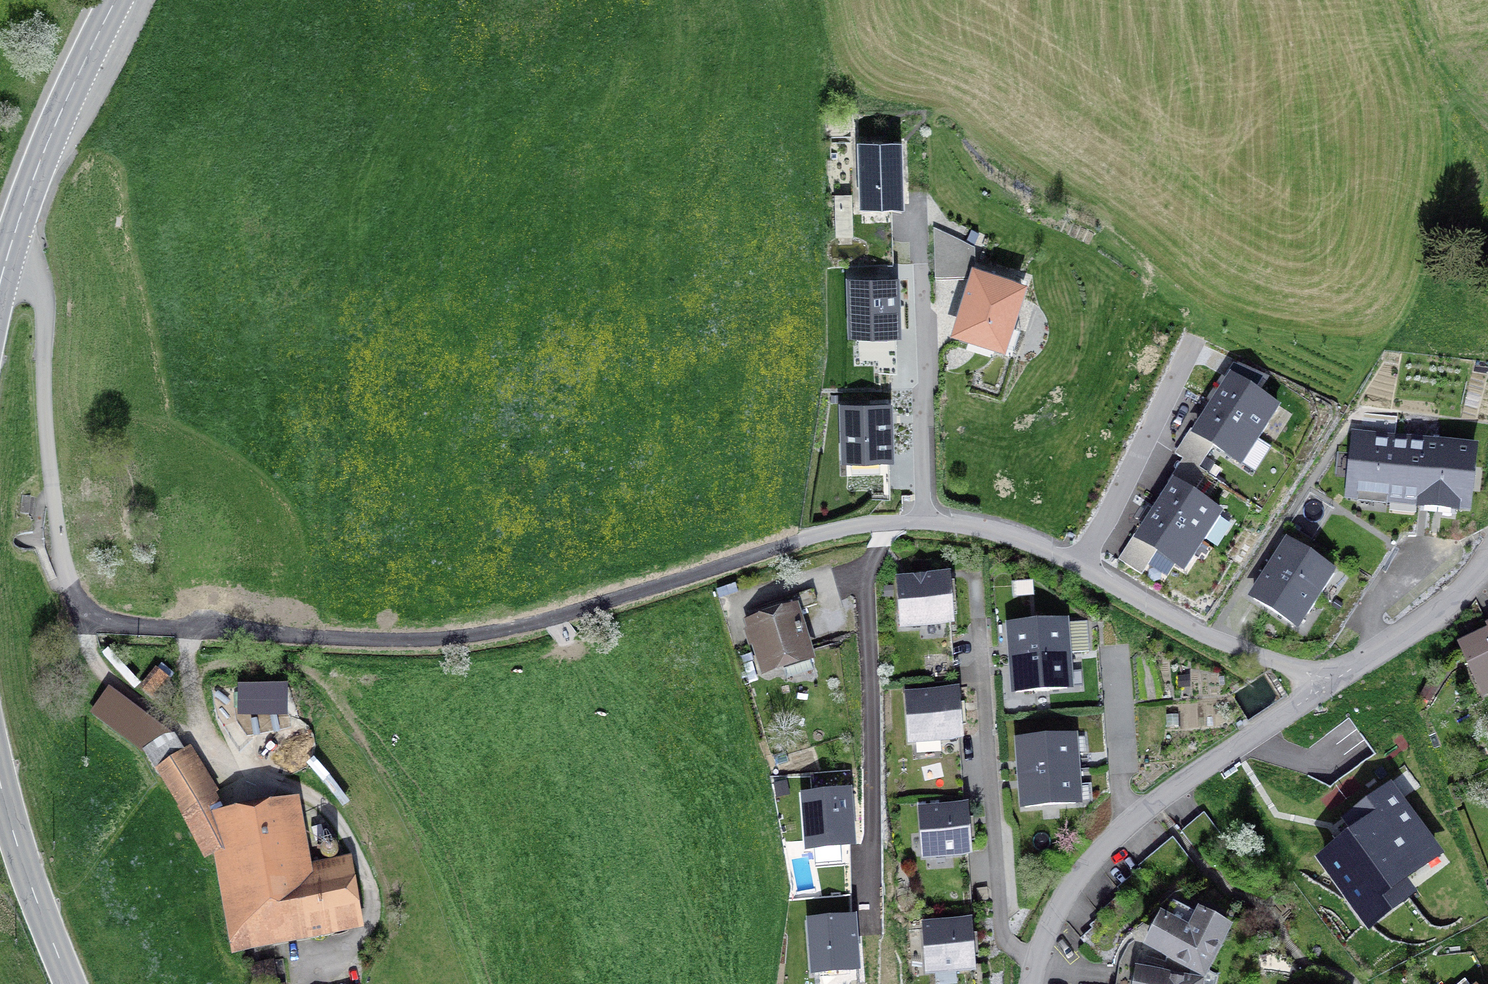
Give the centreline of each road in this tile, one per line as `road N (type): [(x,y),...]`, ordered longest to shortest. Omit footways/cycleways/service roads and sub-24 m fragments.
road 1 (unclassified): [(1323,686),(1307,668),(1210,639),(1051,552),(972,527),(924,521),(778,543),(587,610),(398,646),(306,643),(105,617),(74,582),(63,541),(57,294),(41,281),(2,271)]
road 2 (residential): [(1323,686),(1115,834),(1073,886),(1036,964)]
road 3 (residential): [(1036,964),(1006,941),(1000,918),(978,616)]
road 4 (secondary): [(116,0),(52,131),(2,271)]
road 5 (secondary): [(0,782),(31,887),(73,983)]
road 6 (residential): [(1487,561),(1455,595),(1323,686)]

